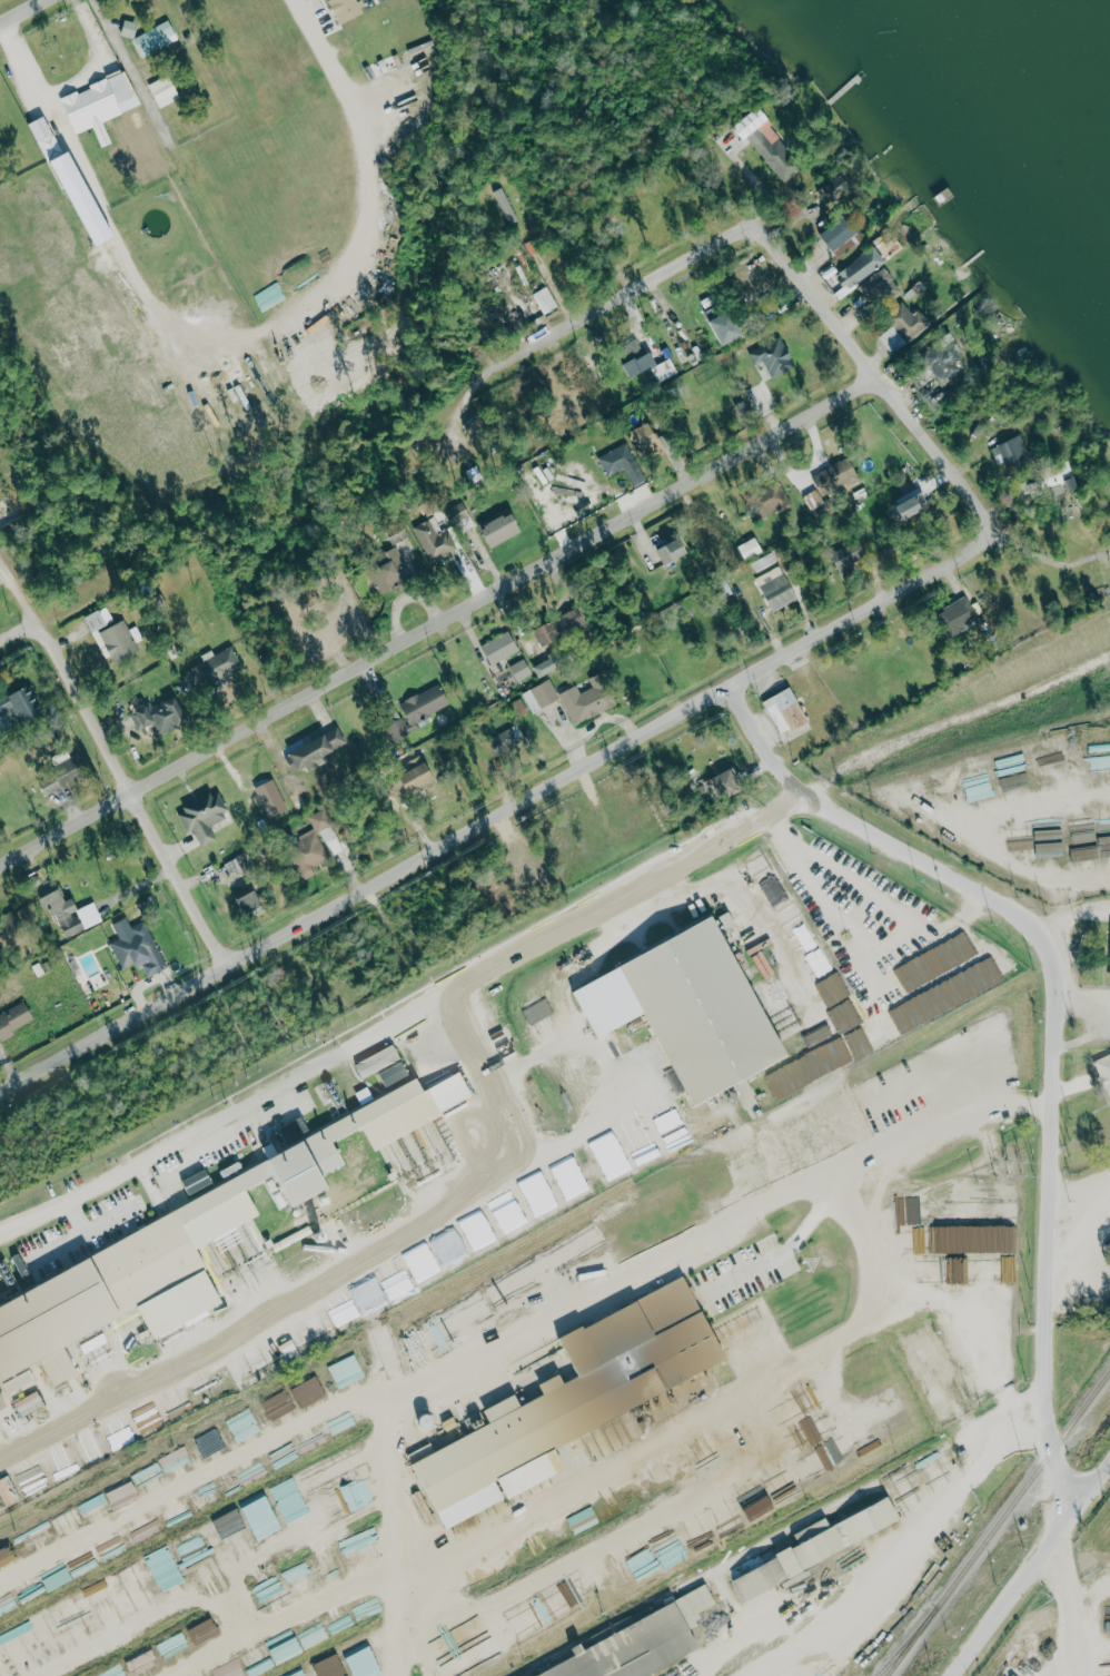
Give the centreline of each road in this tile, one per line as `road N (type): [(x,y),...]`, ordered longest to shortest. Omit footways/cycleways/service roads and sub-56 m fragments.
road 1 (residential): [(0,1089),(968,556),(981,548),(991,522)]
road 2 (residential): [(0,860),(885,372)]
road 3 (residential): [(1060,1524),(1049,1426),(1051,944),(1021,909),(922,845),(804,798),(766,756),(729,691)]
road 4 (residential): [(0,641),(422,411)]
road 5 (residential): [(229,963),(0,553)]
road 6 (residential): [(815,283),(771,229),(751,224),(507,358)]
road 7 (residential): [(991,522),(979,493),(815,283)]
road 8 (residential): [(952,1675),(1060,1524),(1109,1470)]
road 9 (track): [(1060,1524),(1071,1571),(1070,1675)]

